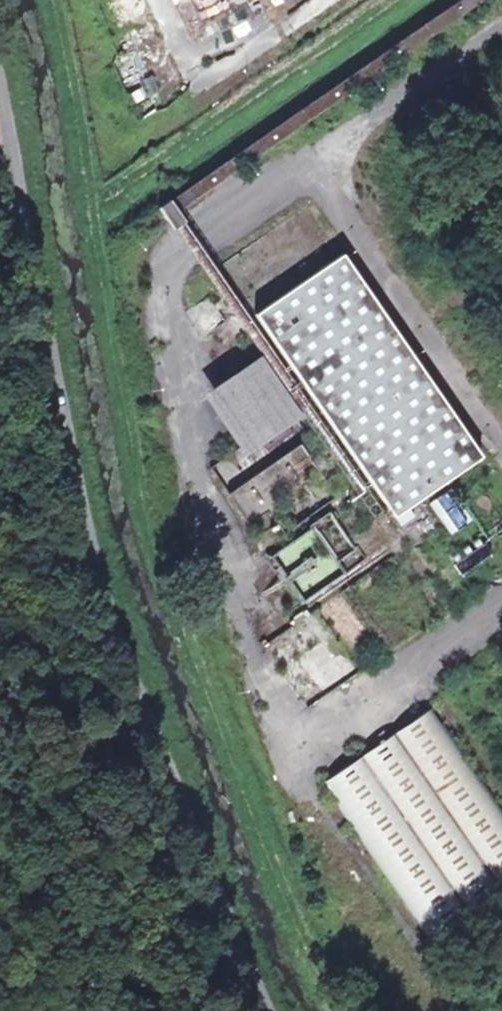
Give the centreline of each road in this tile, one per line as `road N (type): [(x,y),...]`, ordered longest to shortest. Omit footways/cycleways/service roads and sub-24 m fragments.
road 1 (unclassified): [(266,1010),(101,614),(0,108)]

